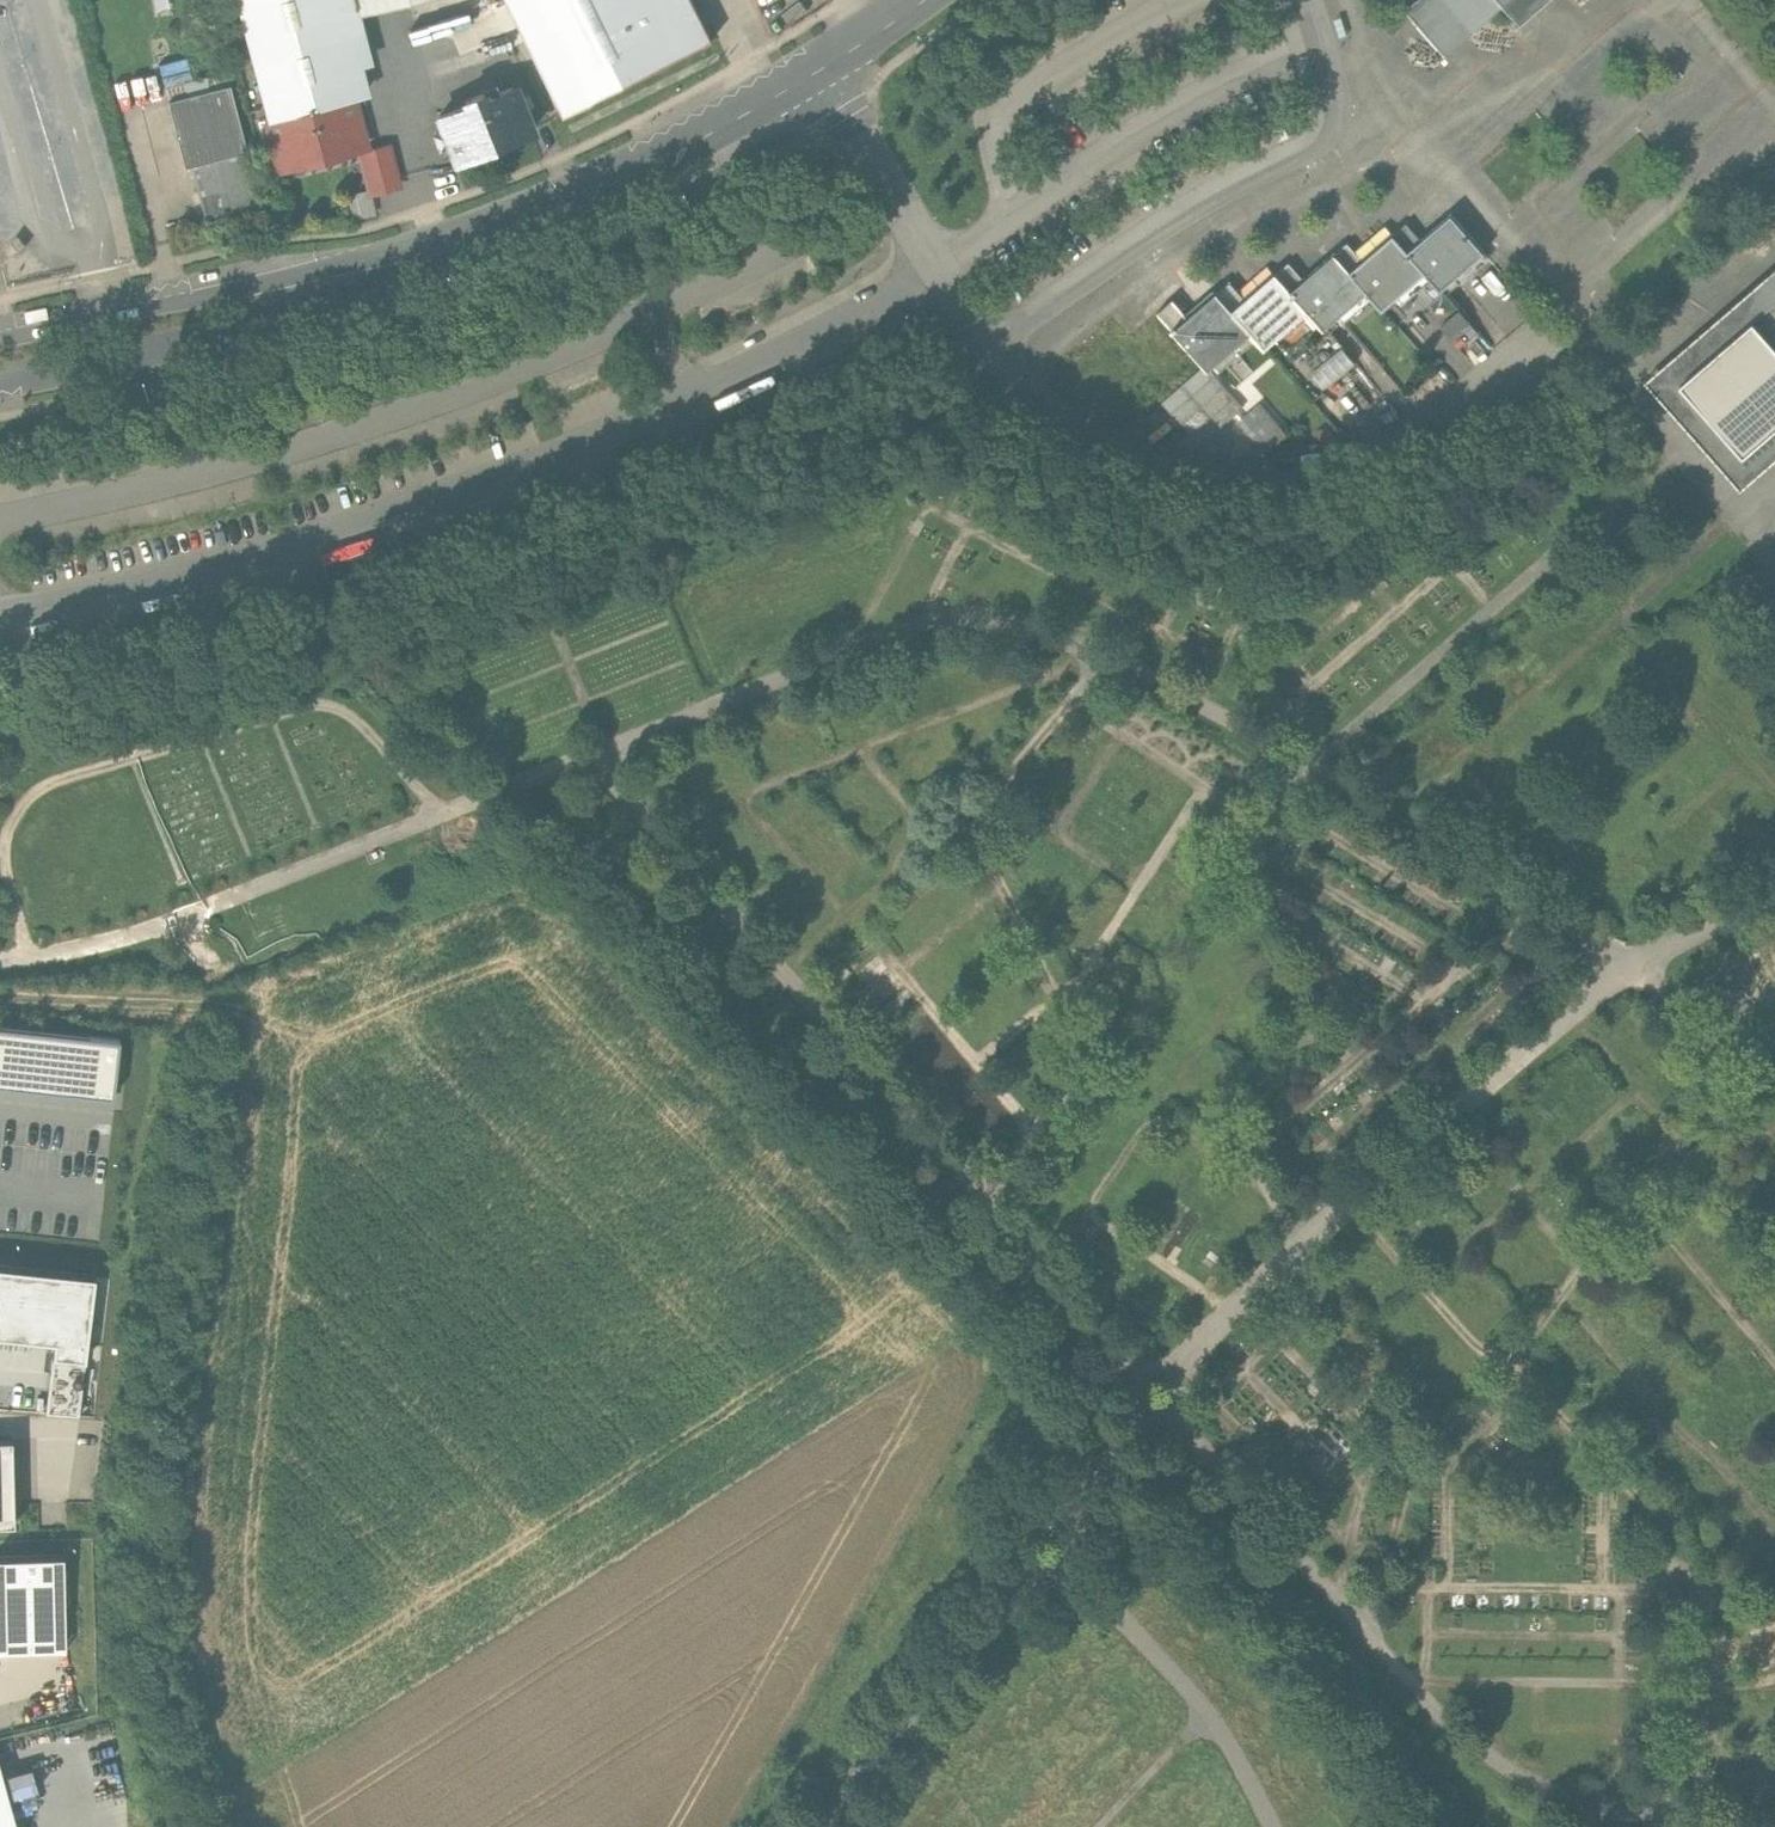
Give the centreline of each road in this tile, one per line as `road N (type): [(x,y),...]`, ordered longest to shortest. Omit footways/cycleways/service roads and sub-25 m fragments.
road 1 (unclassified): [(938,270),(882,307),(565,452),(285,547),(0,613)]
road 2 (track): [(450,817),(346,709),(309,710),(46,788),(25,812),(8,855),(40,961)]
road 3 (residential): [(0,383),(328,308),(467,246)]
road 4 (residential): [(467,246),(319,269),(0,340)]
road 5 (residential): [(819,72),(681,149),(467,246)]
road 6 (track): [(0,989),(238,1008)]
road 7 (unclassified): [(819,72),(938,270)]
road 8 (residential): [(925,0),(819,72)]

